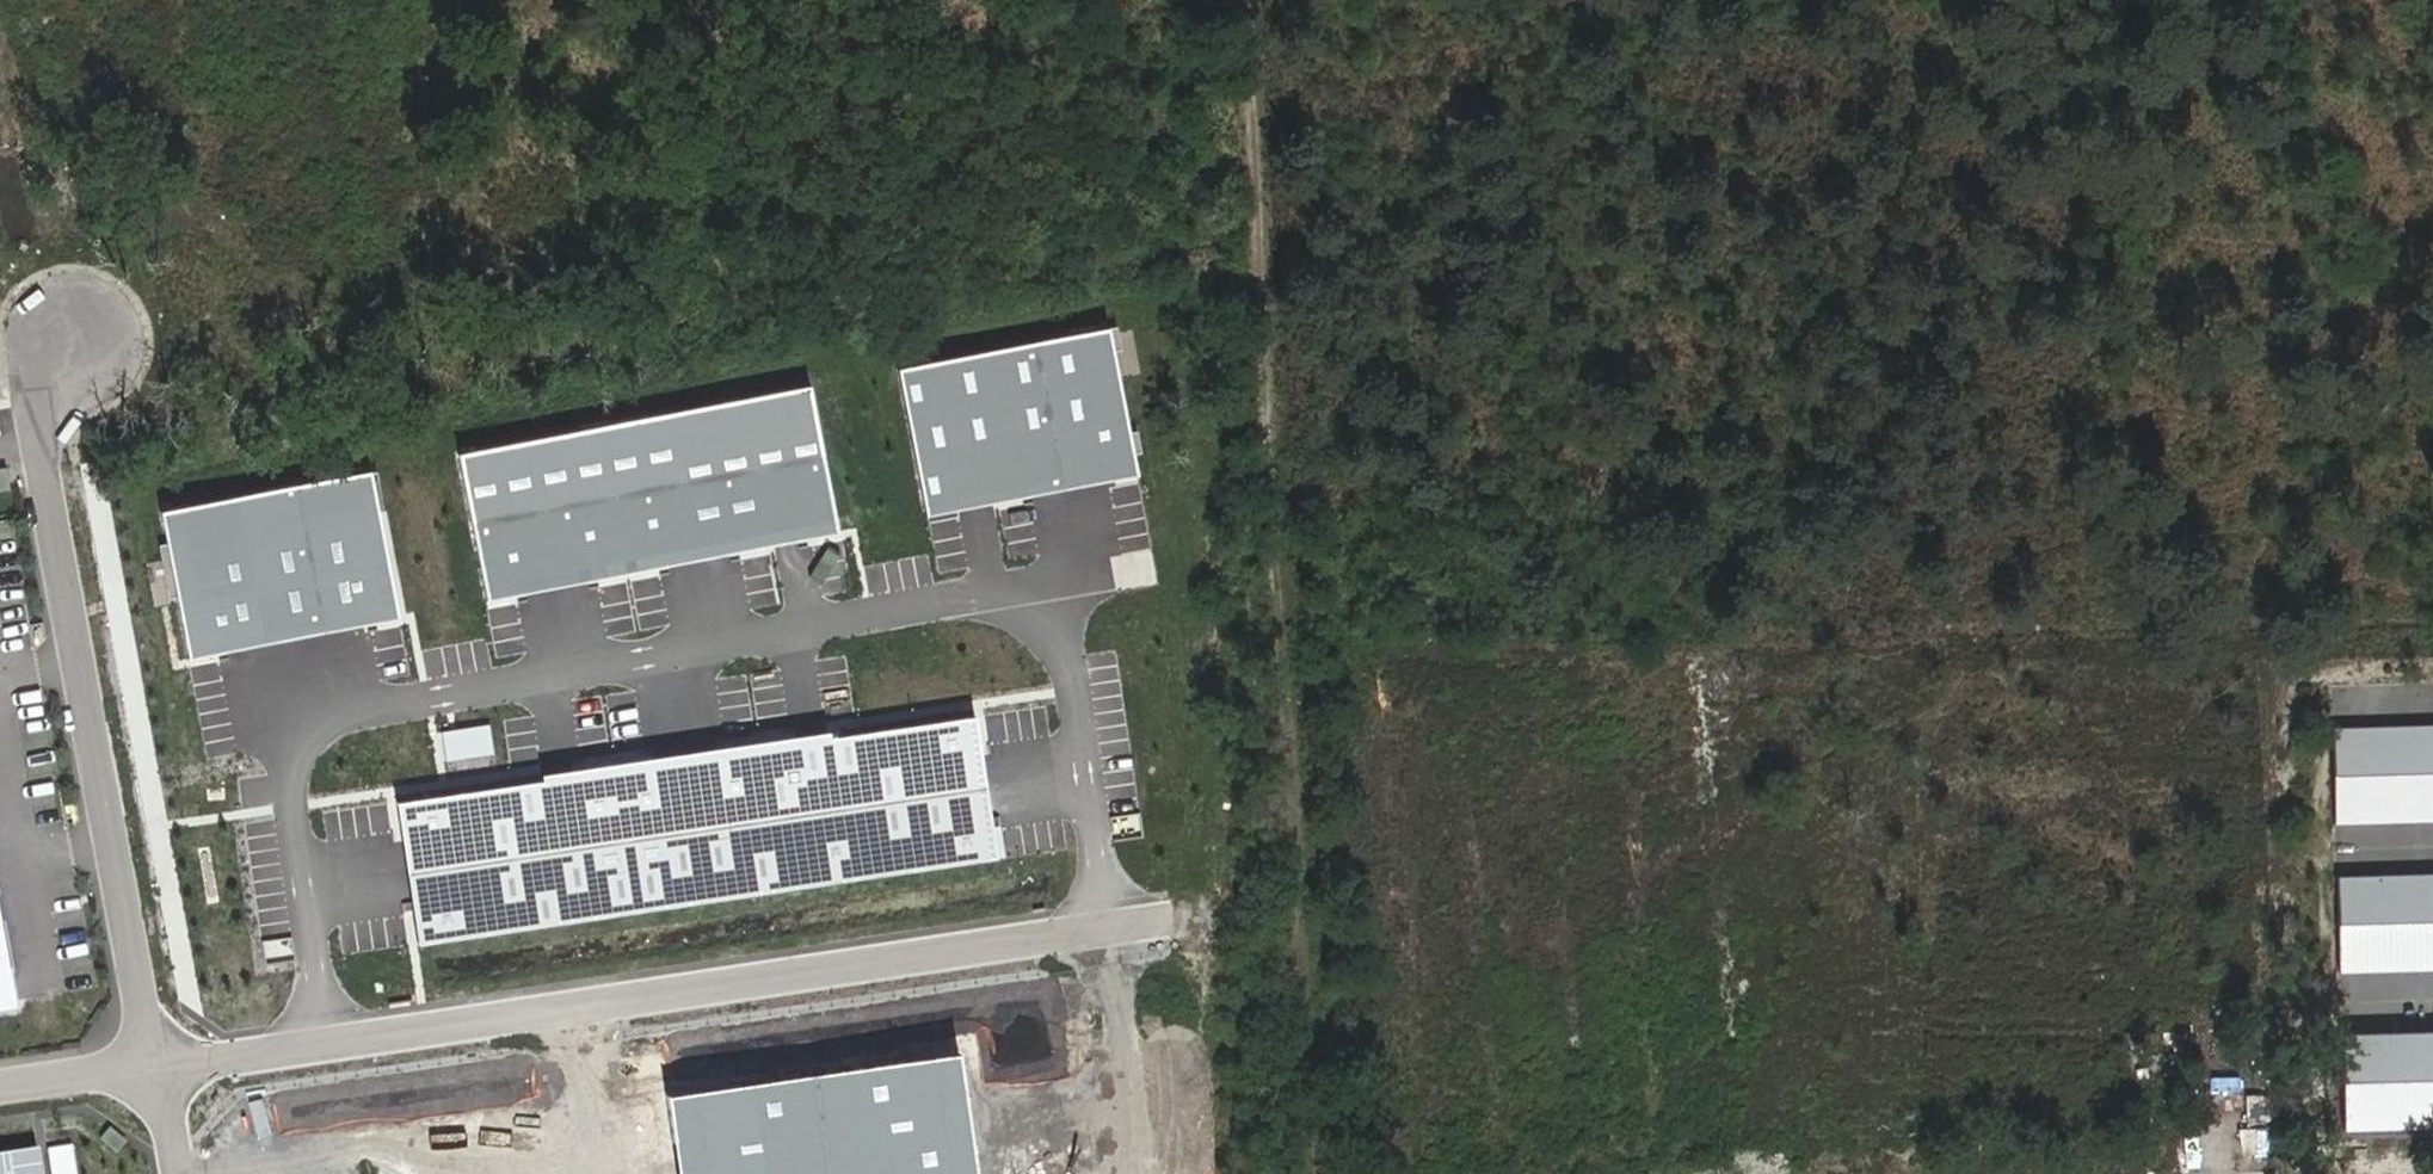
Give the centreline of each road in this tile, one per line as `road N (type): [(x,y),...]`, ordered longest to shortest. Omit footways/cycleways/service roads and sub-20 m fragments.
road 1 (residential): [(80,345),(41,434),(158,1064)]
road 2 (residential): [(0,1087),(158,1064)]

